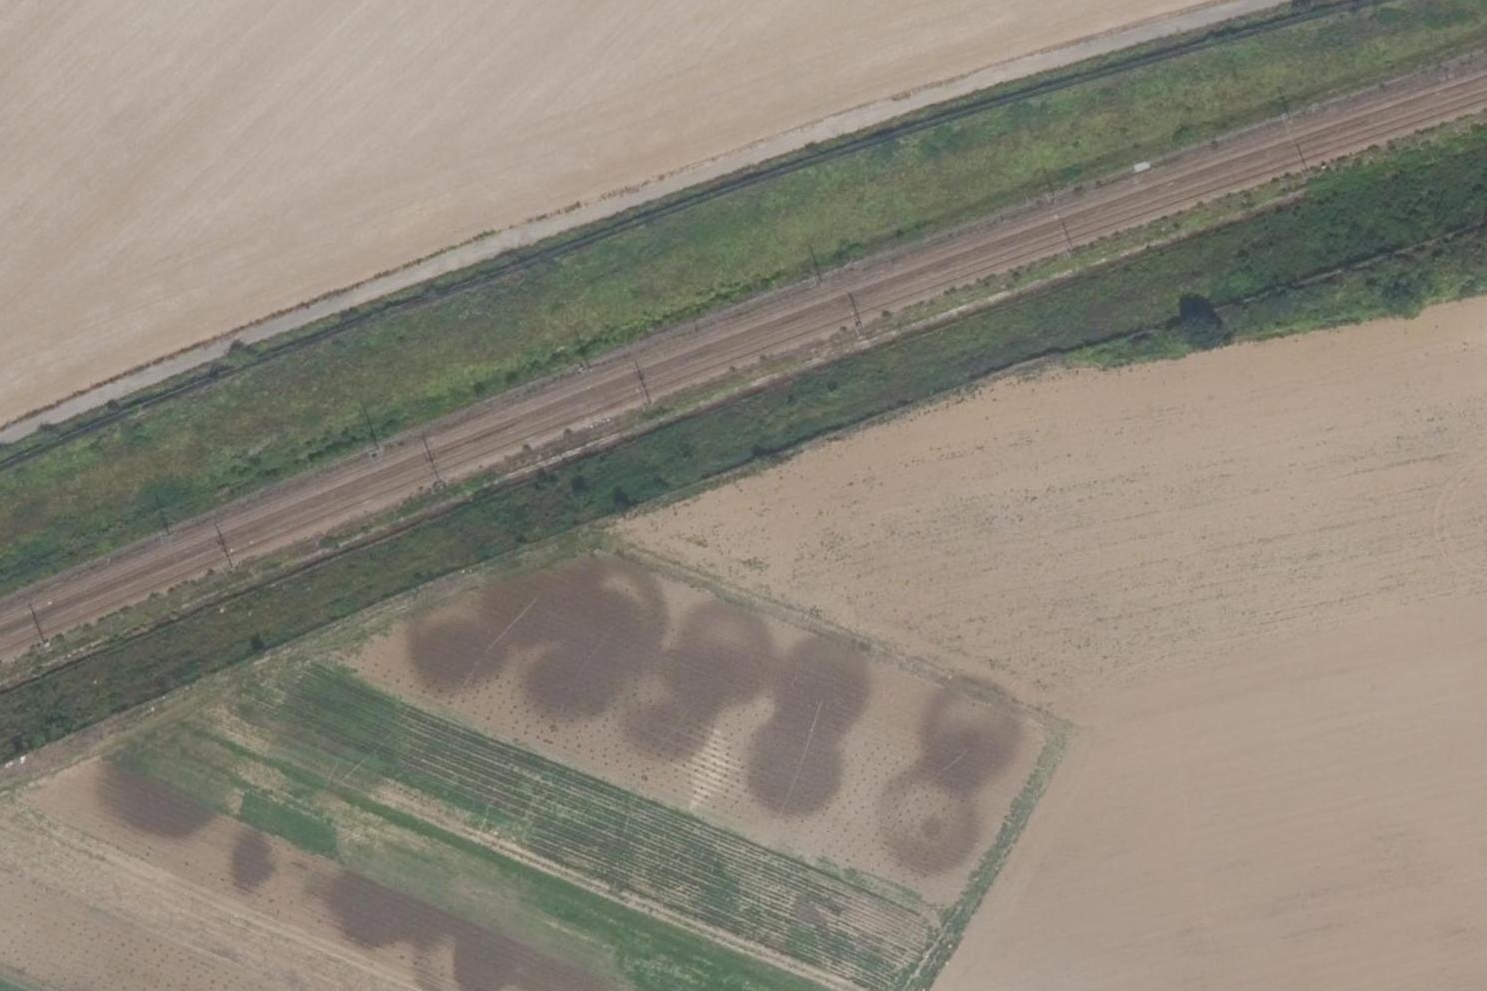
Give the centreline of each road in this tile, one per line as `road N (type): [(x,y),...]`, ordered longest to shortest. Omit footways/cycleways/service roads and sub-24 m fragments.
road 1 (track): [(0,442),(245,339),(884,108),(1270,0)]
road 2 (track): [(0,782),(583,546),(1073,722)]
road 3 (track): [(906,990),(1053,767),(1073,722),(1486,632)]

